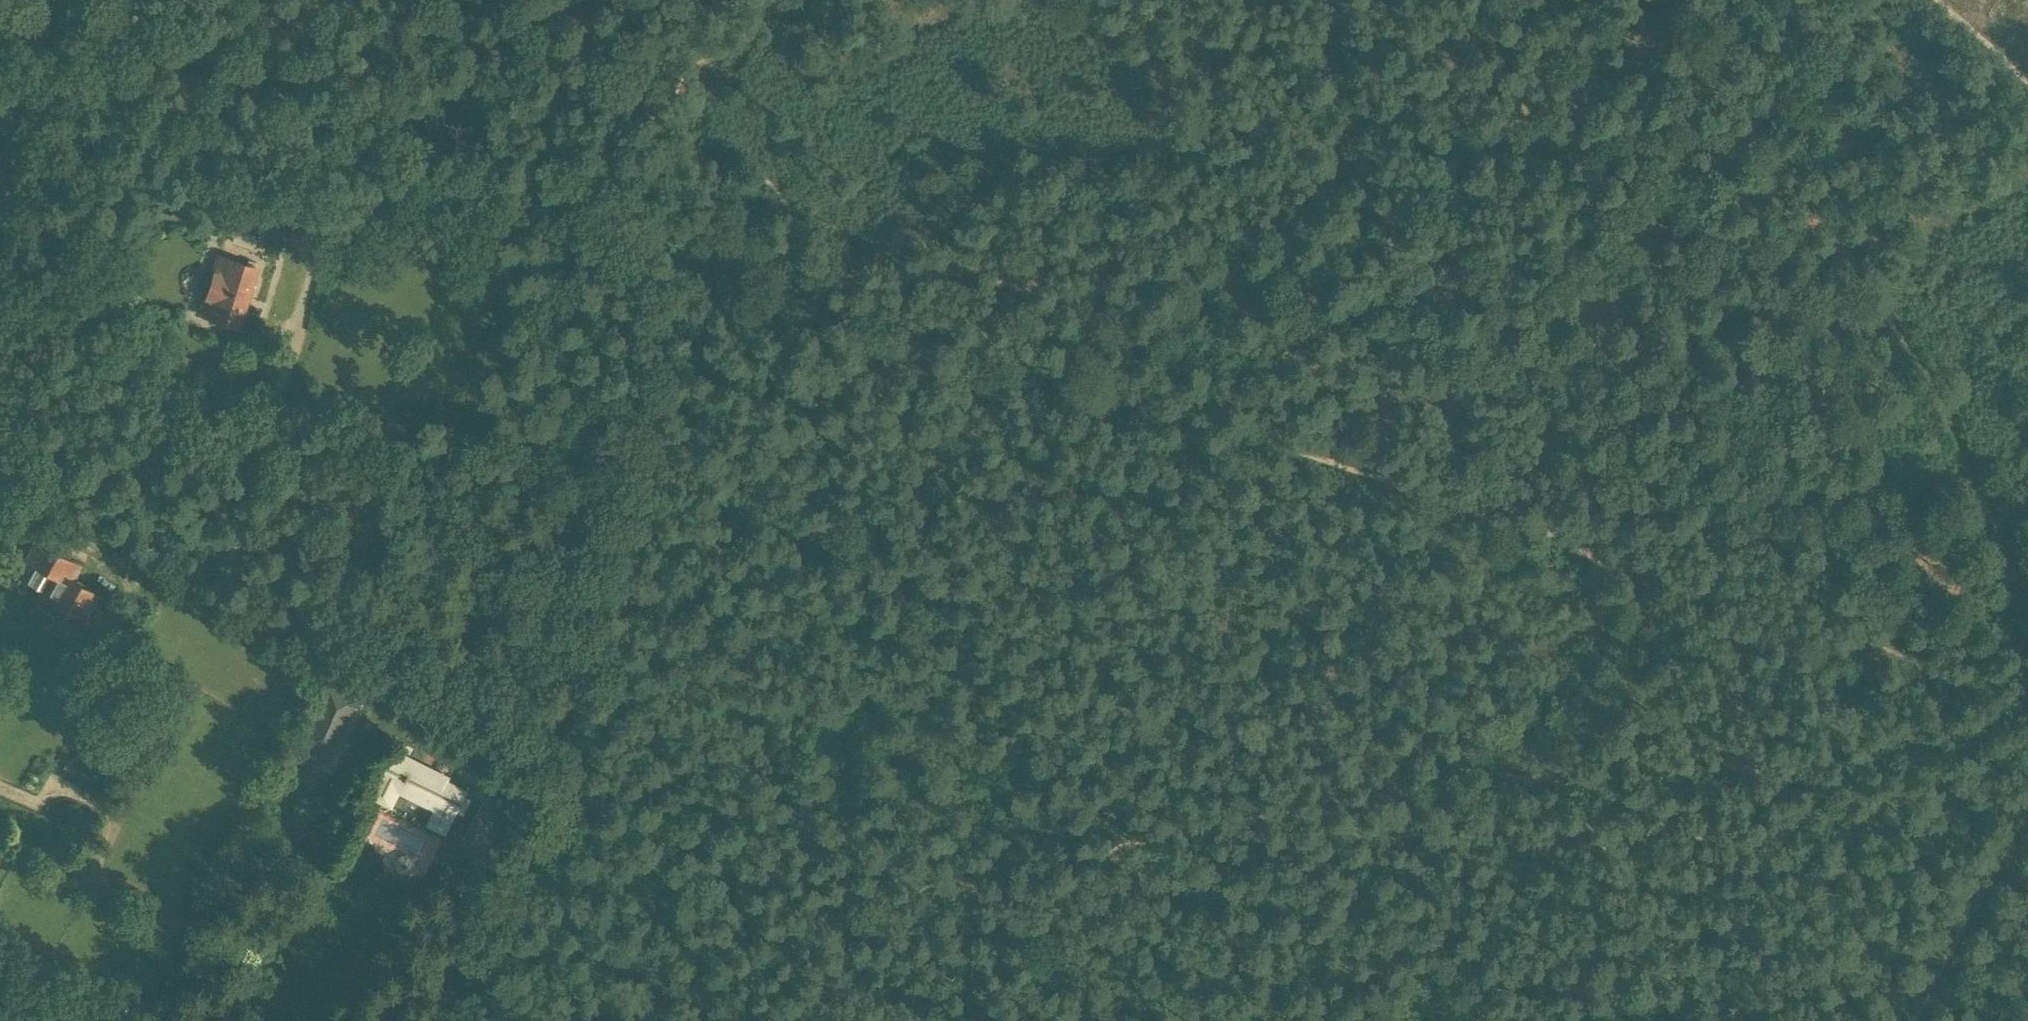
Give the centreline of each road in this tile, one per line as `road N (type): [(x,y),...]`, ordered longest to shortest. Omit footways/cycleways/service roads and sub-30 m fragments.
road 1 (track): [(2027,736),(1870,792),(1757,818),(1717,805),(1517,796),(1152,786),(1077,794),(964,843),(616,1020)]
road 2 (track): [(2027,648),(1985,492),(1908,320),(1836,202),(1661,0)]
road 3 (track): [(878,887),(890,631),(863,511),(821,425),(816,325),(835,291)]
road 4 (track): [(348,97),(283,118),(204,110),(136,90),(54,90),(35,76),(0,70)]
road 5 (track): [(664,0),(516,114),(488,79),(449,50)]
road 6 (track): [(477,0),(449,50),(348,97)]
road 7 (track): [(0,939),(144,1020)]

